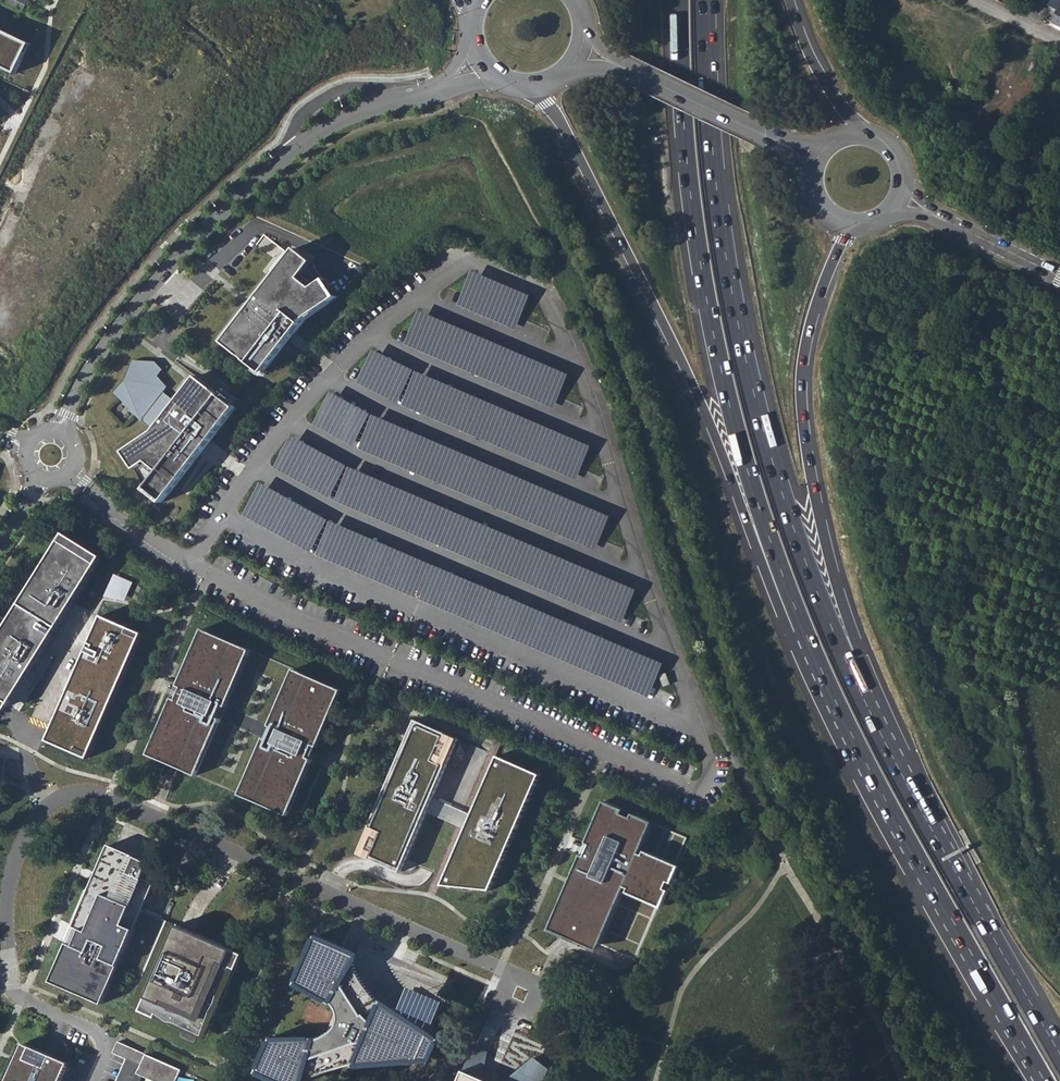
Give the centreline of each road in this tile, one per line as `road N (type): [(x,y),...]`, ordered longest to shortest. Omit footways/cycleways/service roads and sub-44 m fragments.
road 1 (trunk): [(849,668),(801,551),(749,375),(719,213),(706,0)]
road 2 (residential): [(511,972),(90,794),(49,805),(22,844),(7,895),(7,970),(0,970)]
road 3 (trunk): [(680,0),(689,178),(712,323),(747,470),(806,634)]
road 4 (trunk): [(542,88),(711,426),(786,625),(806,634)]
road 5 (residential): [(59,429),(91,363),(143,296),(266,168),(355,107),(479,67)]
road 6 (trunk): [(806,634),(855,741),(1044,1080)]
road 7 (trunk): [(849,668),(856,645),(822,525),(801,380),(818,297),(847,226)]
road 8 (trunk): [(1059,1055),(849,668)]
road 9 (tertiary): [(583,50),(818,159)]
road 10 (tertiary): [(901,198),(1059,275)]
road 11 (trunk): [(858,135),(811,57),(791,0)]

